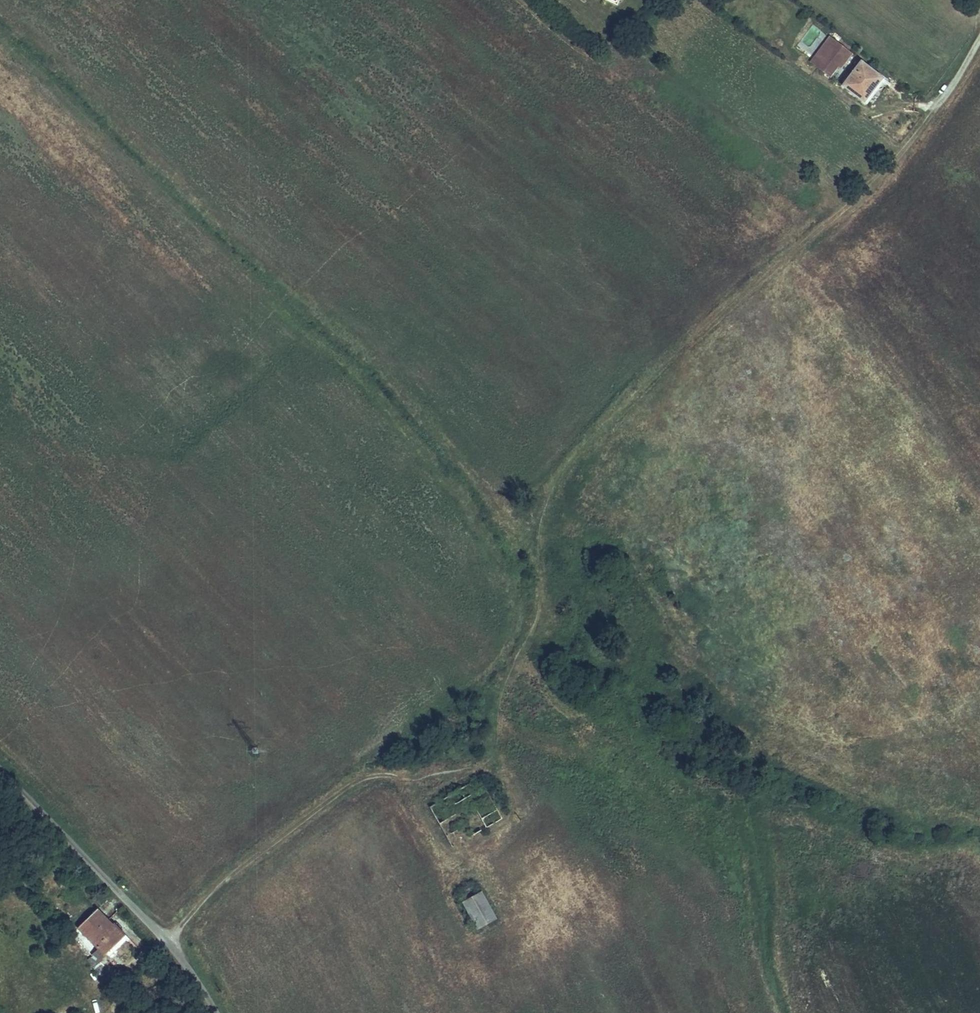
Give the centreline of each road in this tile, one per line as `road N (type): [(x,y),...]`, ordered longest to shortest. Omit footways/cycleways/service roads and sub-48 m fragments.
road 1 (track): [(906,146),(559,473),(534,522)]
road 2 (unclassified): [(0,770),(182,957),(213,1012)]

